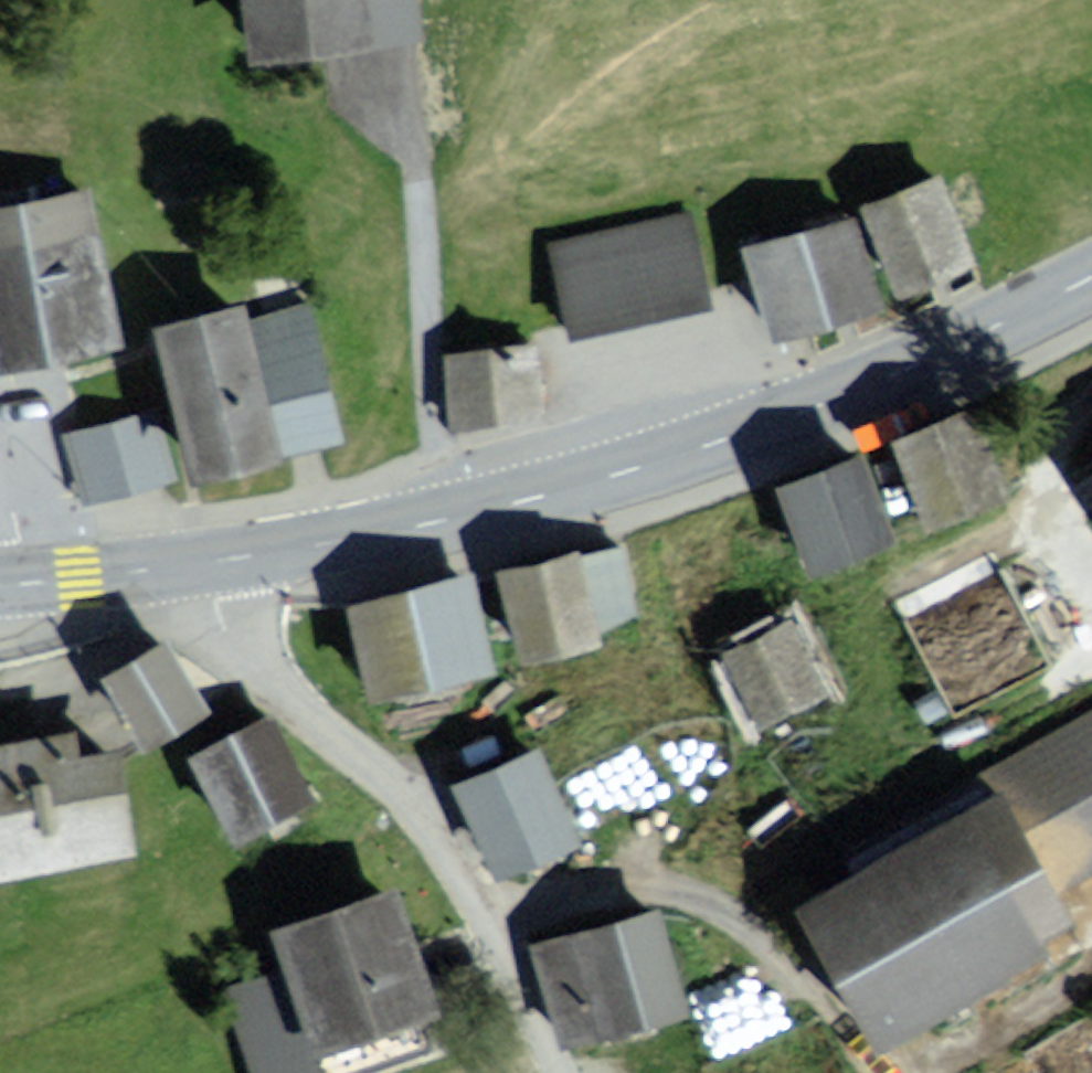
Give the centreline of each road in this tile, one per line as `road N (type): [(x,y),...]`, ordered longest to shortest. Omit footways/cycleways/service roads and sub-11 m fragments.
road 1 (primary): [(1091,274),(757,428),(319,548),(213,562)]
road 2 (residential): [(560,1072),(488,924),(418,817),(247,655),(213,562)]
road 3 (primary): [(213,562),(44,581)]

